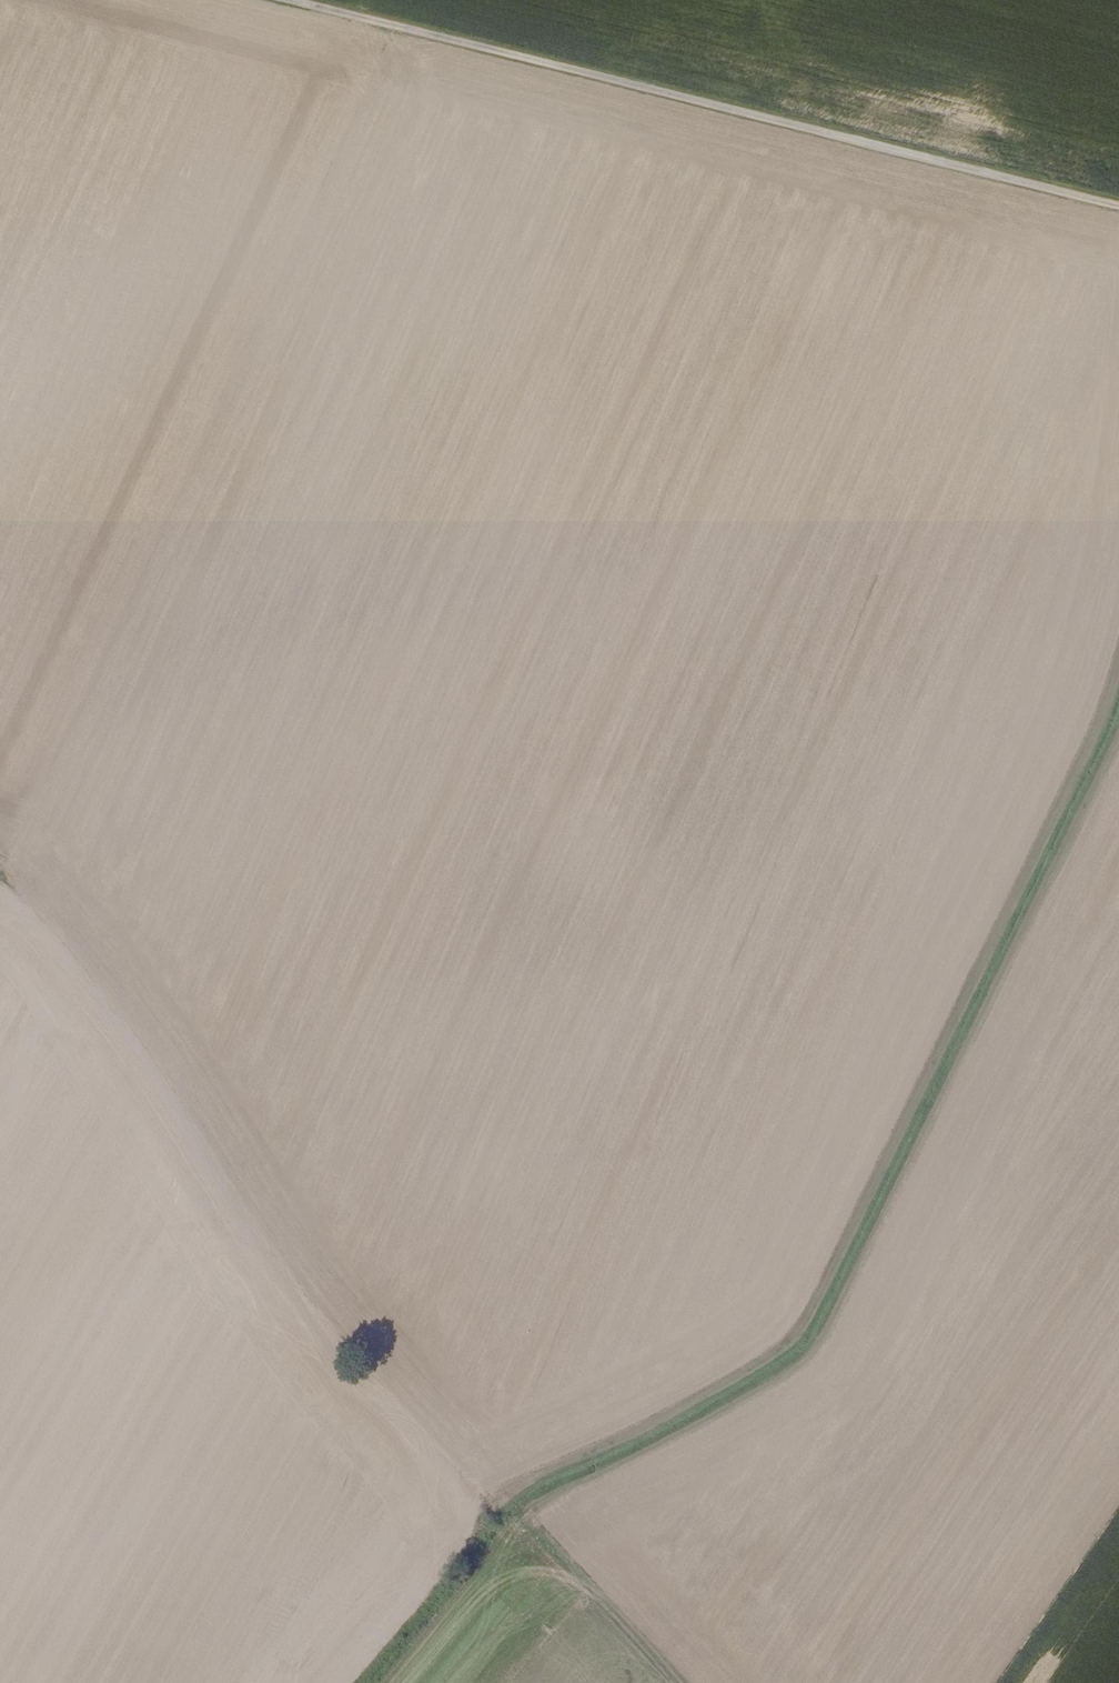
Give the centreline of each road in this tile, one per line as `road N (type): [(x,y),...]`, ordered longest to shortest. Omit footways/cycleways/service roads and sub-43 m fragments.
road 1 (track): [(314,0),(1118,207)]
road 2 (track): [(677,1682),(516,1513)]

